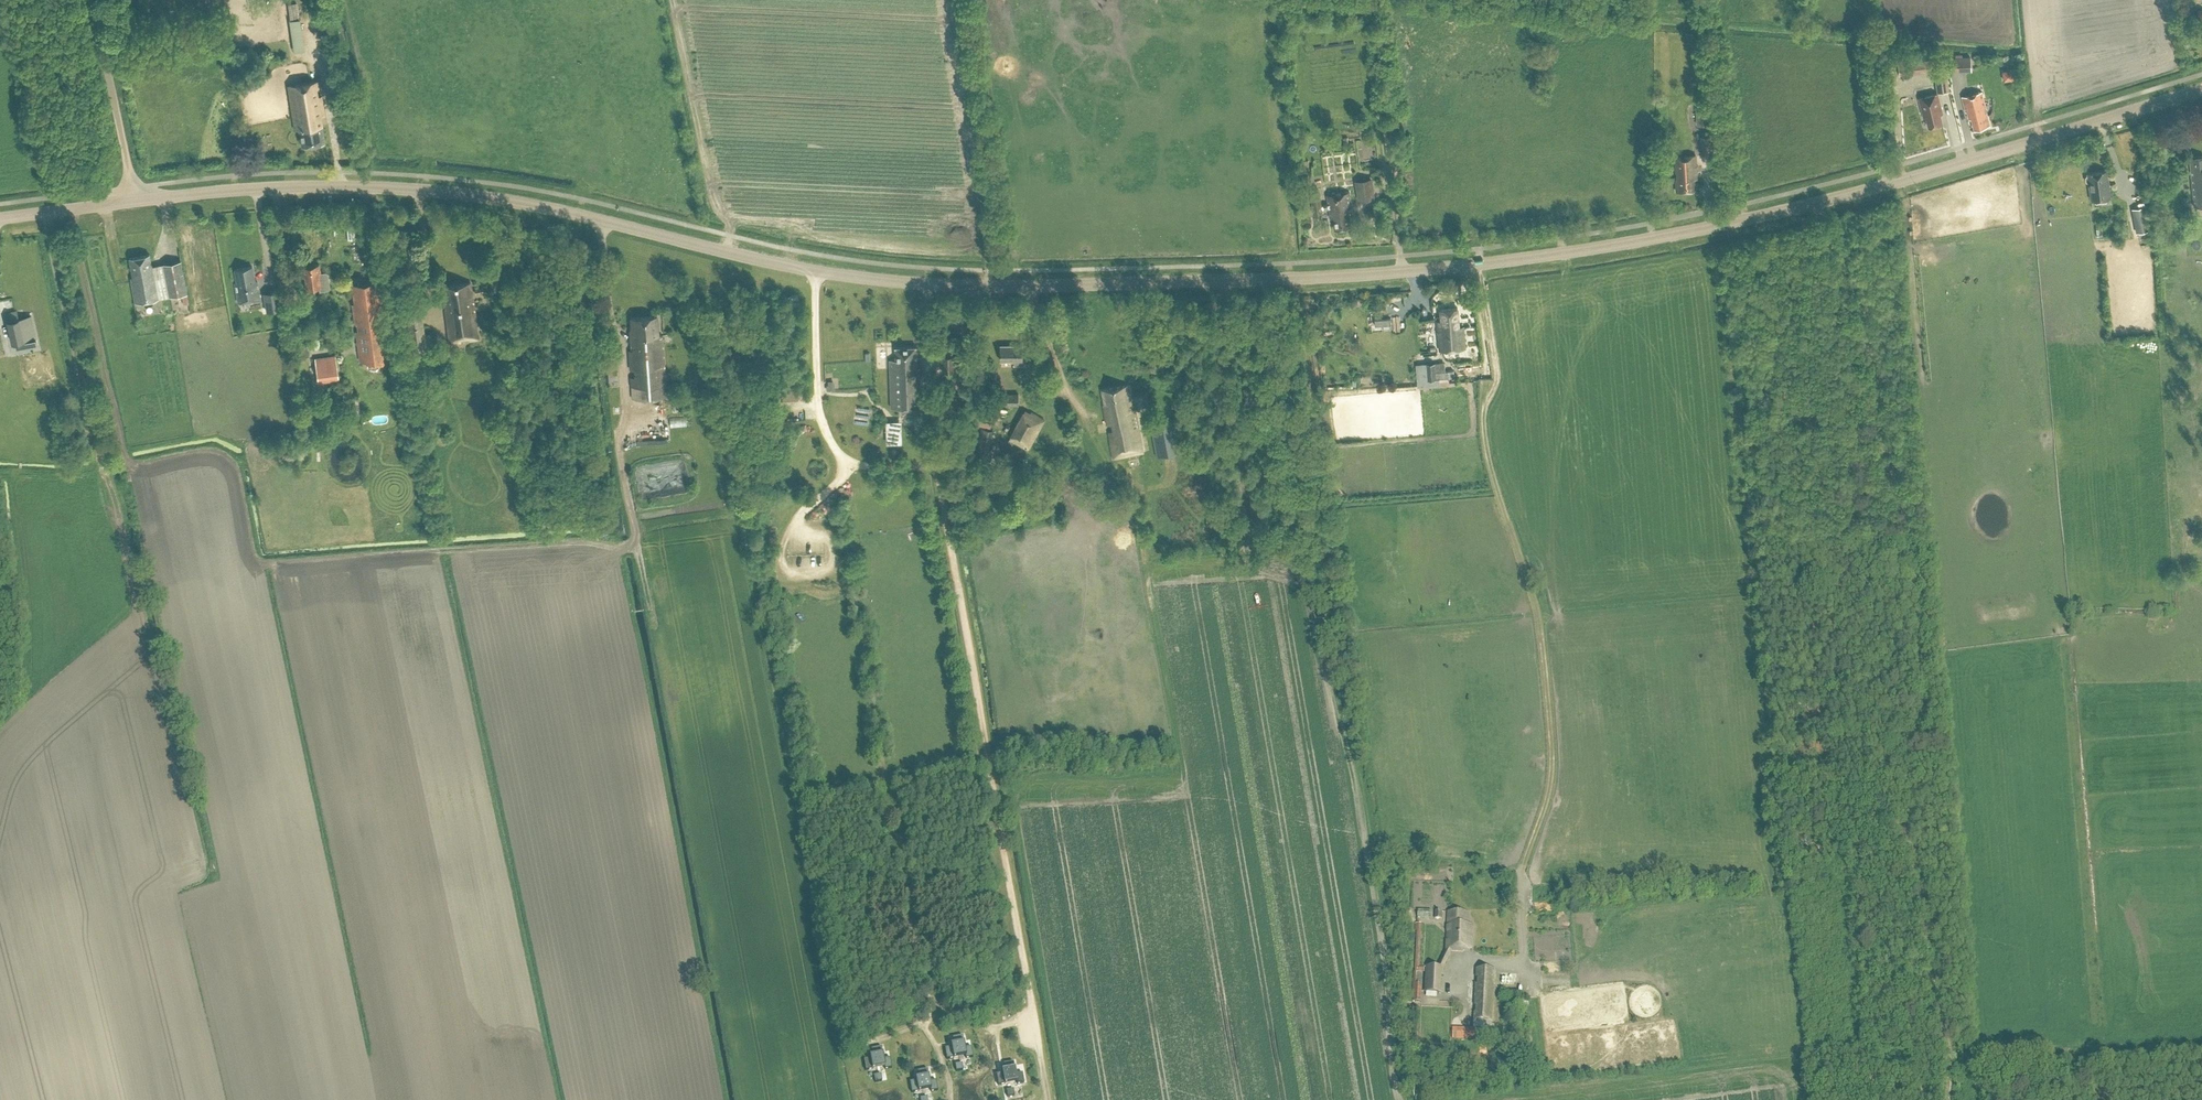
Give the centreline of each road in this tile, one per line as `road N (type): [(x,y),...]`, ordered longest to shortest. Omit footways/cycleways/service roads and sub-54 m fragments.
road 1 (tertiary): [(134,201),(265,187),(435,190),(543,206),(784,264),(918,282),(1326,275),(1564,252),(1718,224),(1924,173),(2201,89)]
road 2 (track): [(1533,987),(1518,907),(1553,771),(1539,618),(1485,442),(1489,359),(1477,263)]
road 3 (track): [(133,597),(46,211)]
road 4 (track): [(1886,465),(1860,299),(1819,201)]
road 5 (unclassified): [(134,201),(92,0)]
road 6 (tertiary): [(0,217),(134,201)]

